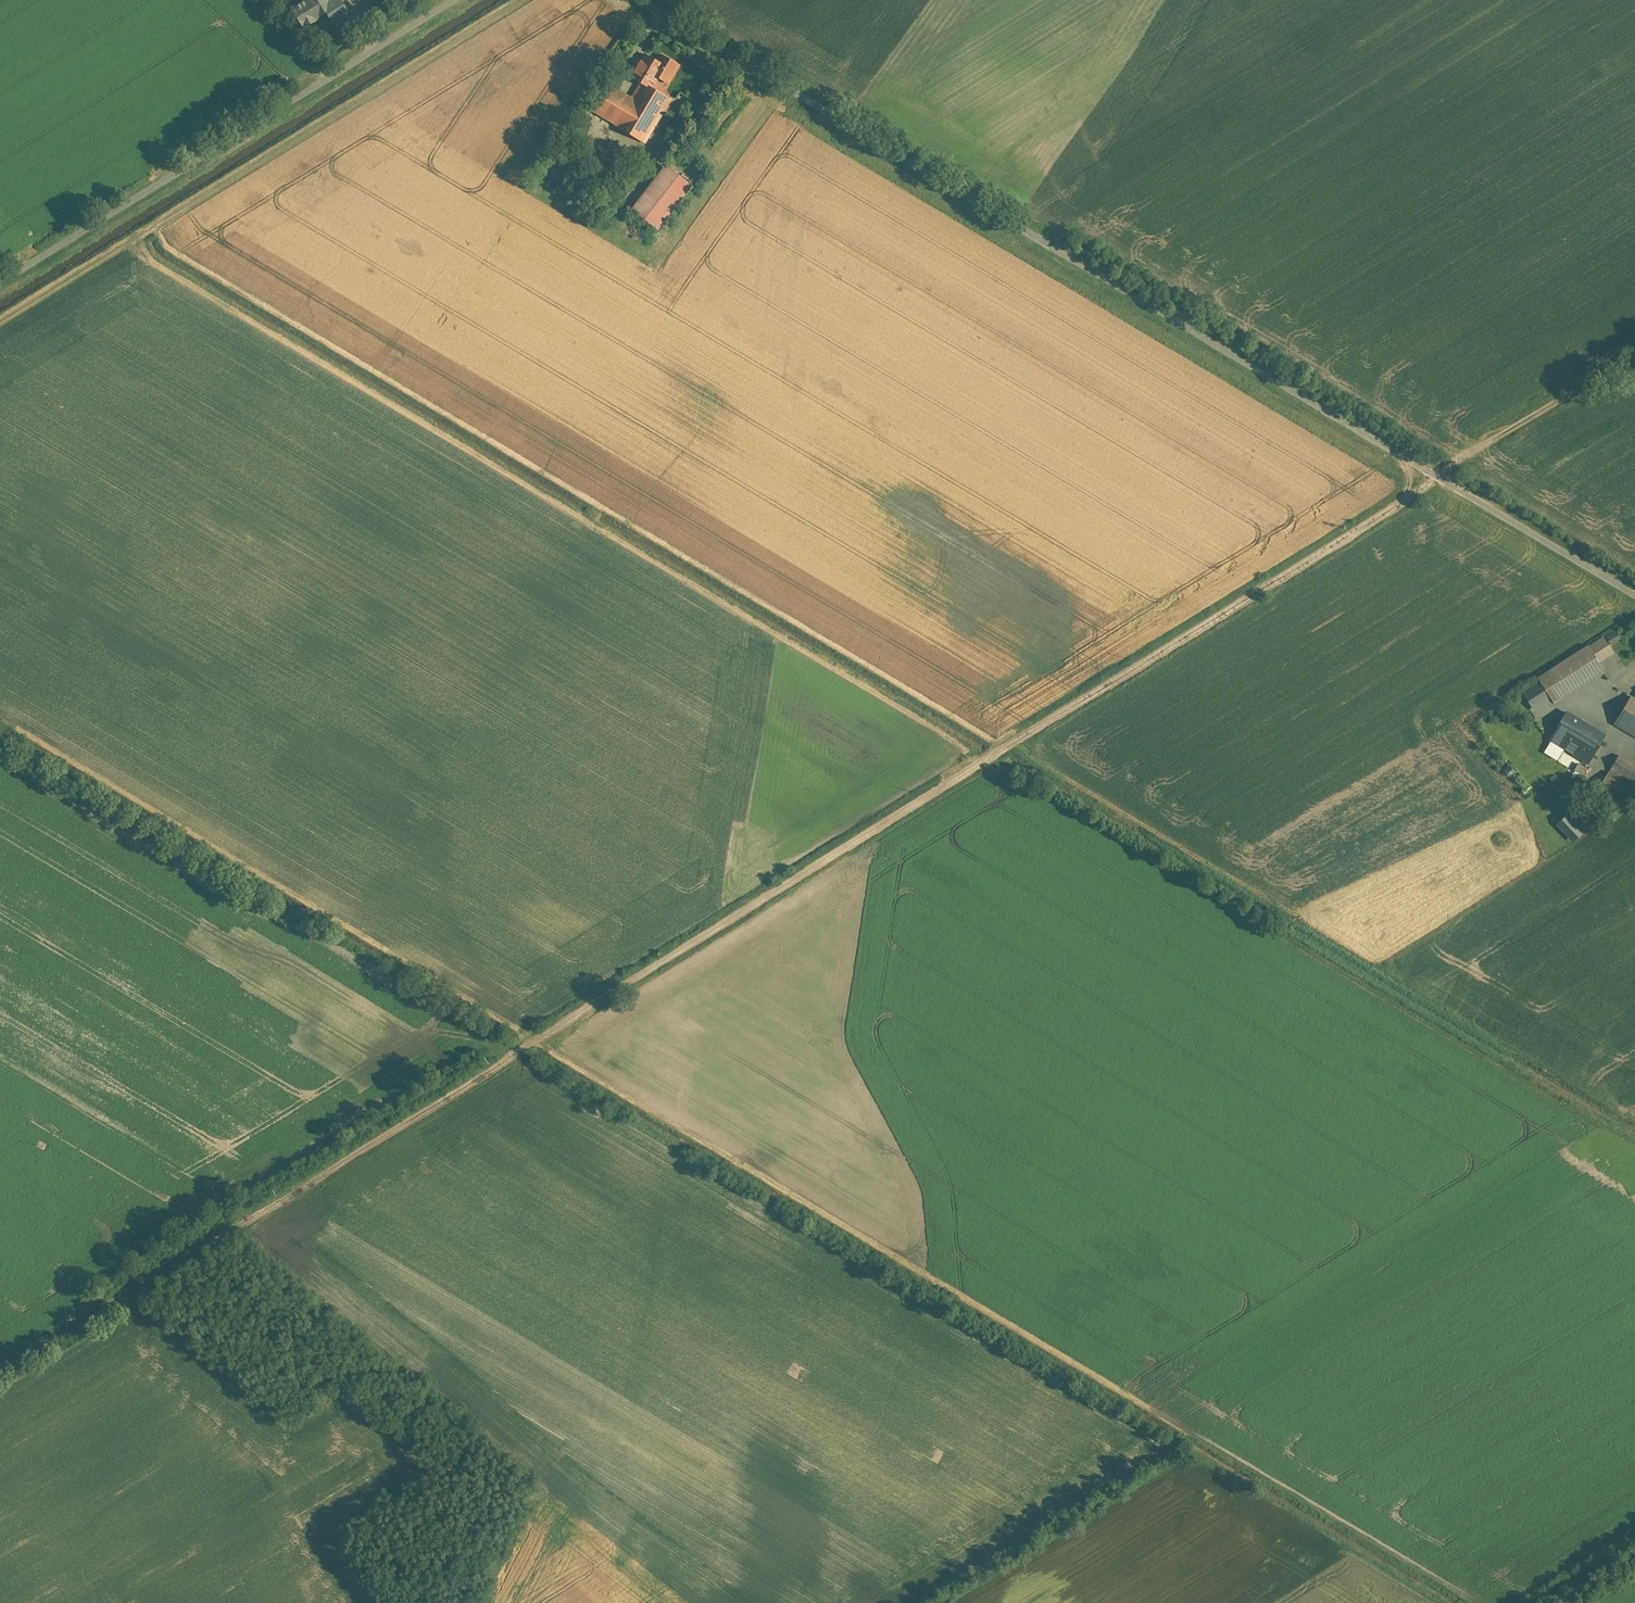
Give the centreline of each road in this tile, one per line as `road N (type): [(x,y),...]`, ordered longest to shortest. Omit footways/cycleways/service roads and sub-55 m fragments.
road 1 (track): [(0,1359),(1017,745),(1634,354)]
road 2 (unclassified): [(639,0),(1634,595)]
road 3 (residential): [(0,287),(456,0)]

